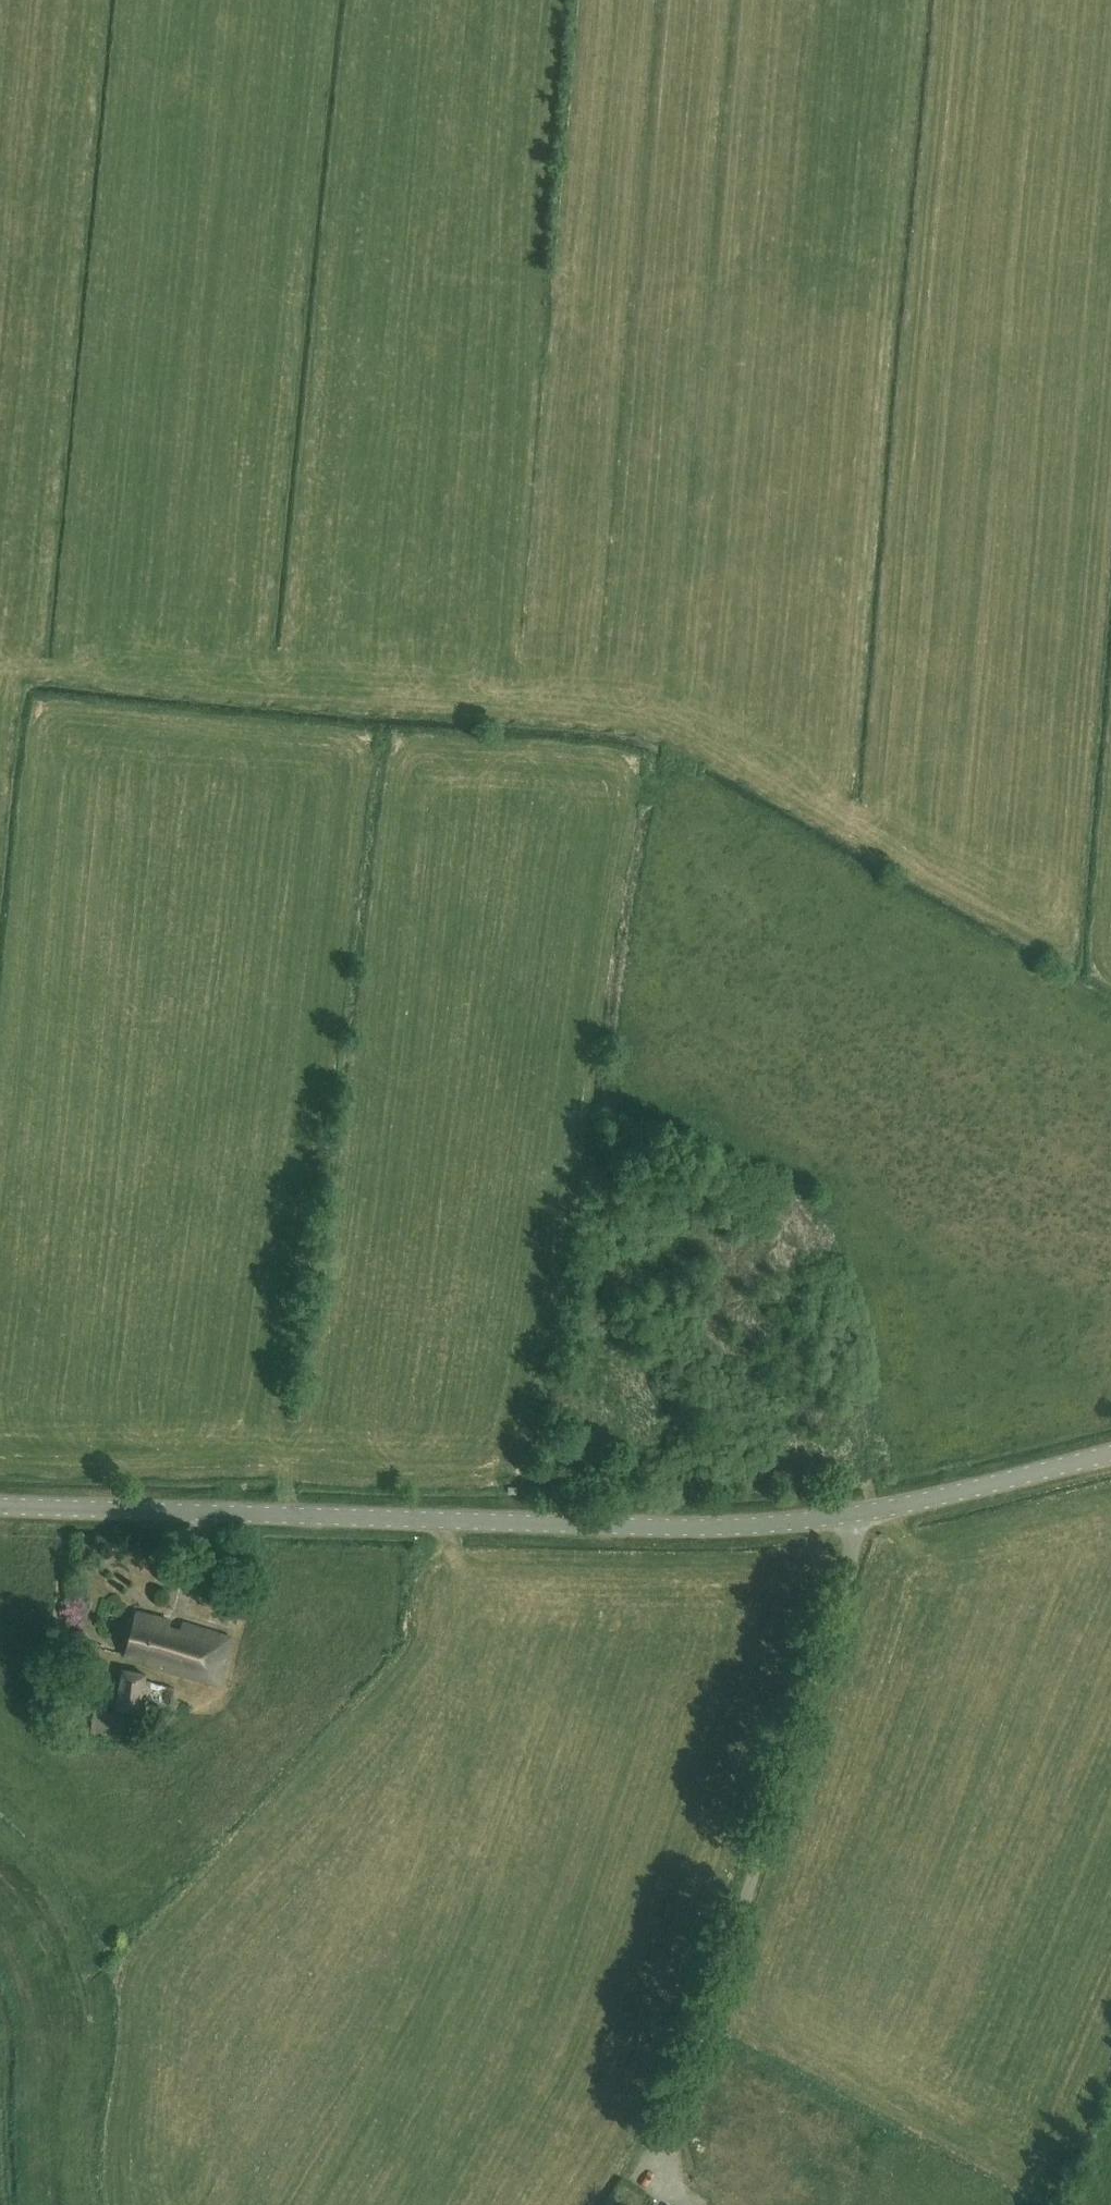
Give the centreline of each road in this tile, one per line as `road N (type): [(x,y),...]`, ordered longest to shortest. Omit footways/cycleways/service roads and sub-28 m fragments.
road 1 (tertiary): [(0,1503),(719,1526),(885,1508),(1110,1451)]

